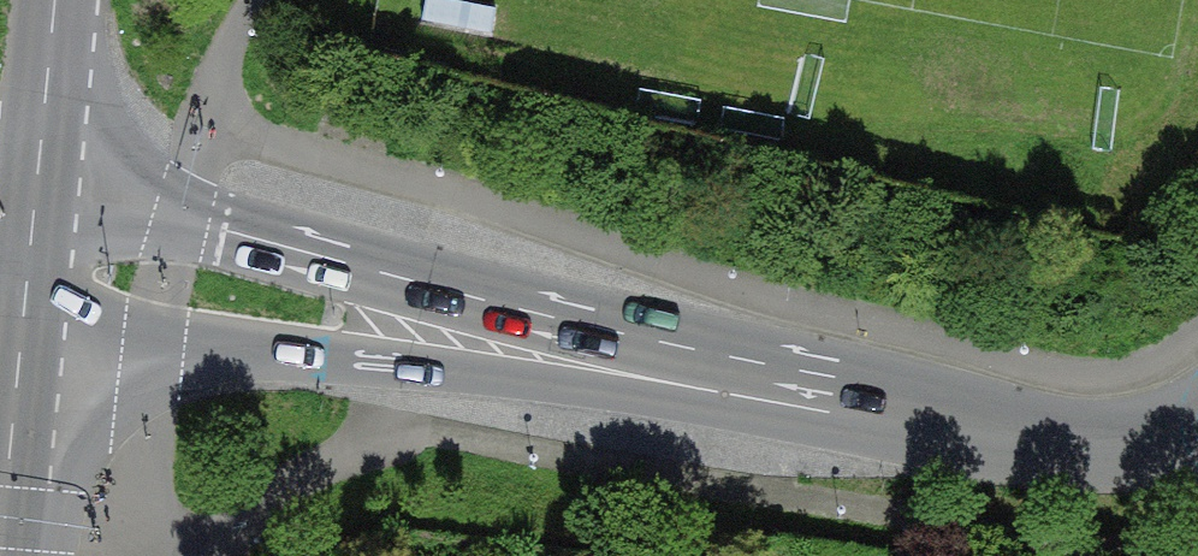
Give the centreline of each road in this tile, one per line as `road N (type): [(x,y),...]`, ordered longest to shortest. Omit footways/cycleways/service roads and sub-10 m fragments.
road 1 (residential): [(29,257),(89,306),(158,340),(335,356),(716,426),(1018,434)]
road 2 (residential): [(1018,434),(203,226),(106,231),(29,257)]
road 3 (primary): [(3,555),(29,257)]
road 4 (primary): [(29,257),(56,0)]
road 5 (residential): [(1018,434),(1057,443),(1137,442),(1197,430)]

